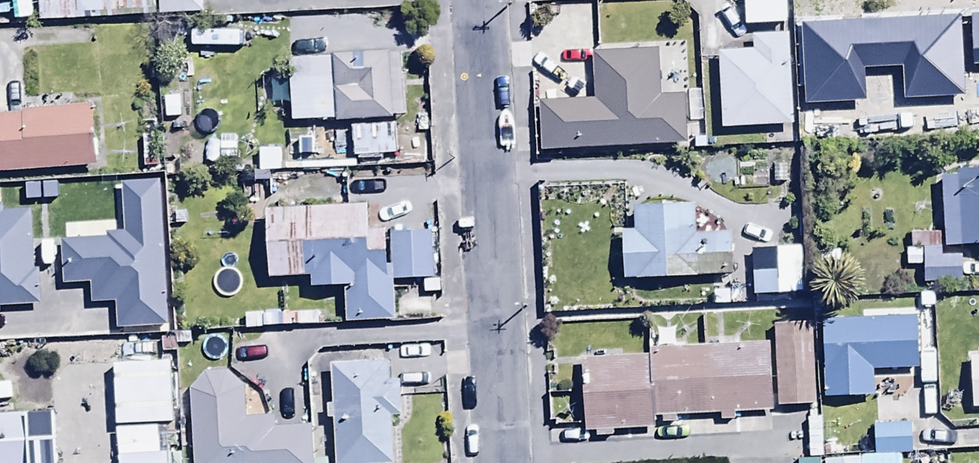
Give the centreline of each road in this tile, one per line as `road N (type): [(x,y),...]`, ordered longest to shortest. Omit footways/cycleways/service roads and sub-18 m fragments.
road 1 (residential): [(502,462),(477,0)]

